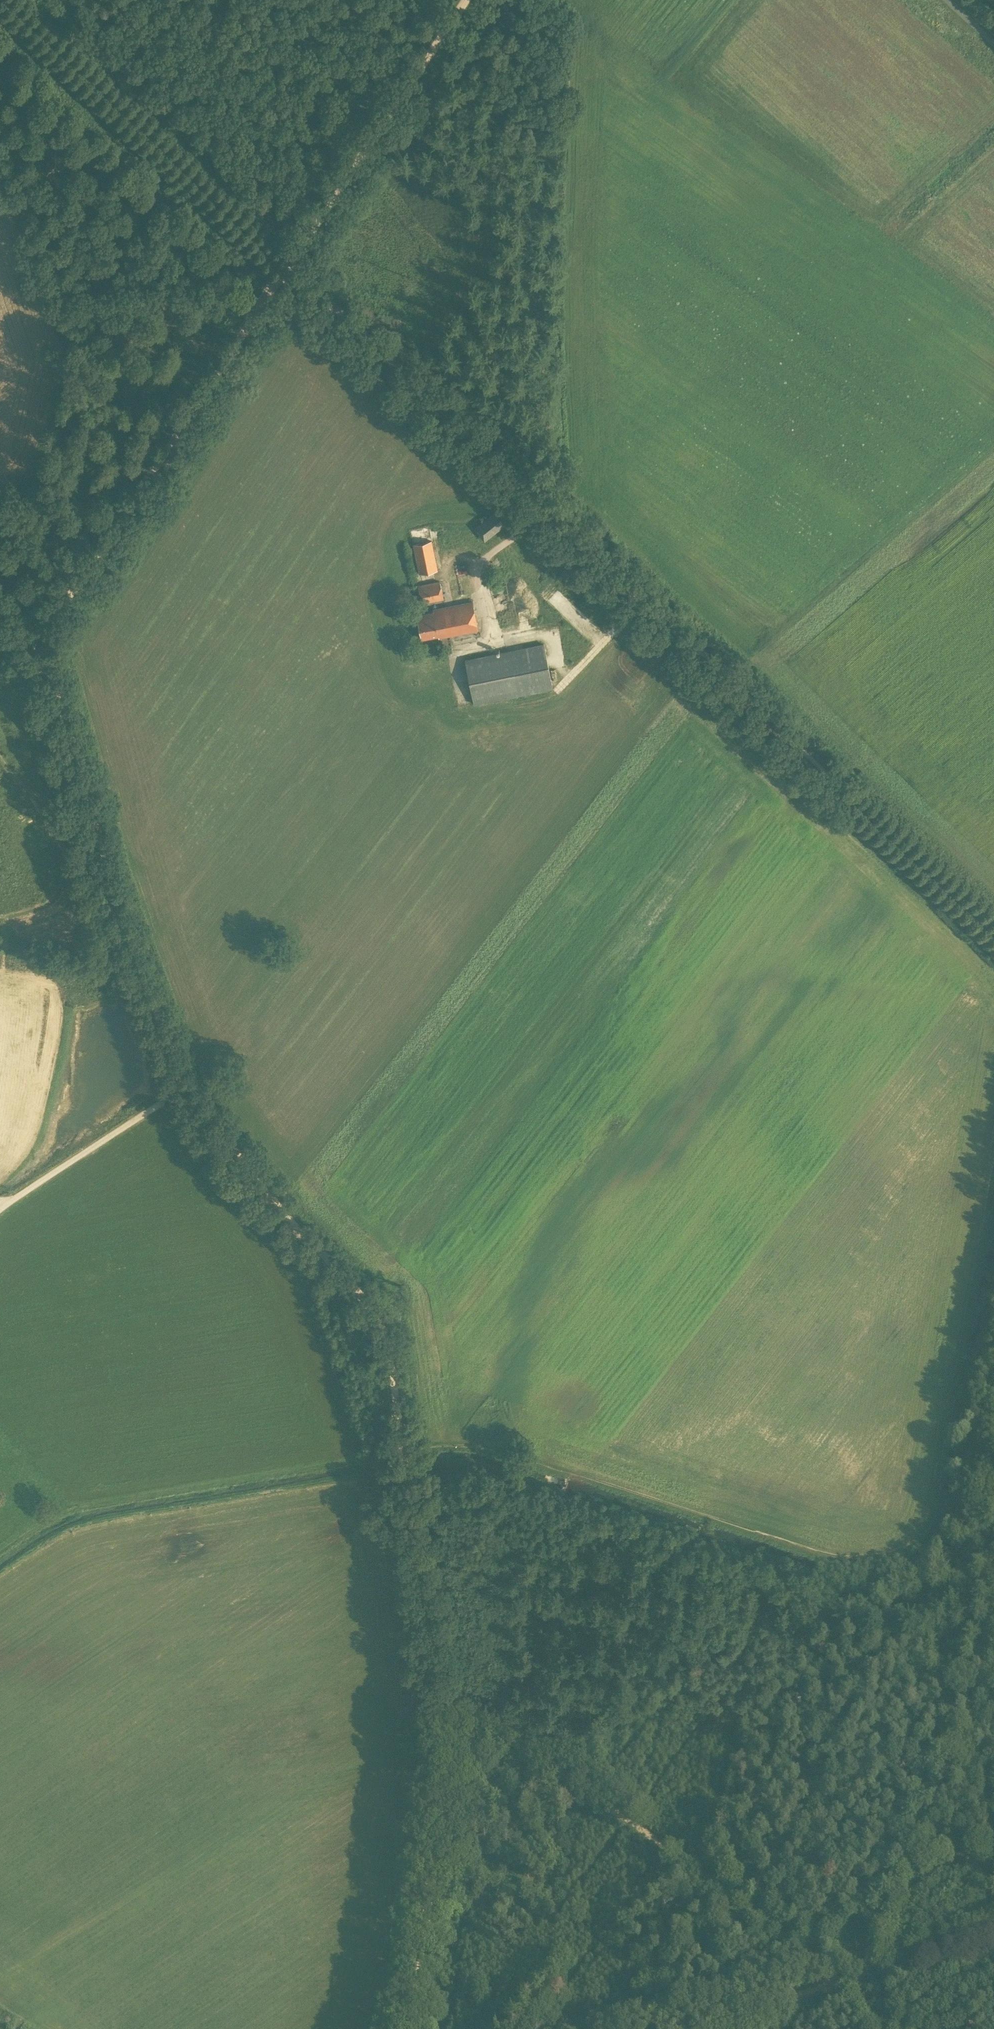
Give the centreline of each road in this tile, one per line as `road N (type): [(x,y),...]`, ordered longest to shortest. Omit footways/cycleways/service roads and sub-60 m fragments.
road 1 (track): [(229,355),(38,643),(185,1090),(380,1315),(405,1455)]
road 2 (track): [(289,264),(993,930)]
road 3 (track): [(405,1455),(450,1769),(407,2028)]
road 4 (track): [(439,1690),(854,1981)]
road 5 (track): [(8,0),(289,264)]
road 6 (track): [(463,0),(289,264)]
road 7 (track): [(0,1211),(185,1090)]
road 8 (track): [(689,2028),(854,1981)]
road 9 (track): [(993,1938),(854,1981)]

